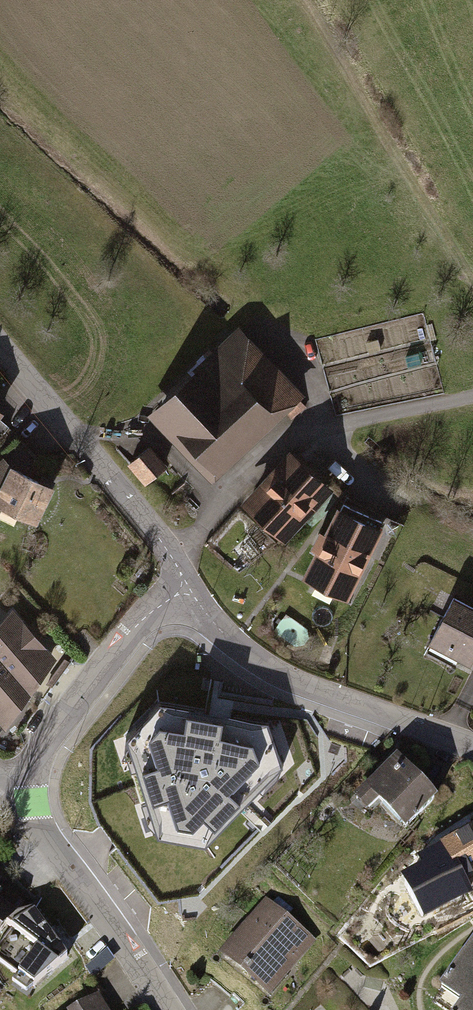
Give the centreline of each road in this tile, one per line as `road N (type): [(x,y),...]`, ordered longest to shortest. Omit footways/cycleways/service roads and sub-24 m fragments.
road 1 (residential): [(167,1009),(48,840),(32,803),(31,772),(74,701),(133,630),(187,586)]
road 2 (residential): [(187,586),(239,657),(472,749)]
road 3 (residential): [(0,347),(173,553),(187,586)]
road 4 (track): [(472,395),(322,432)]

